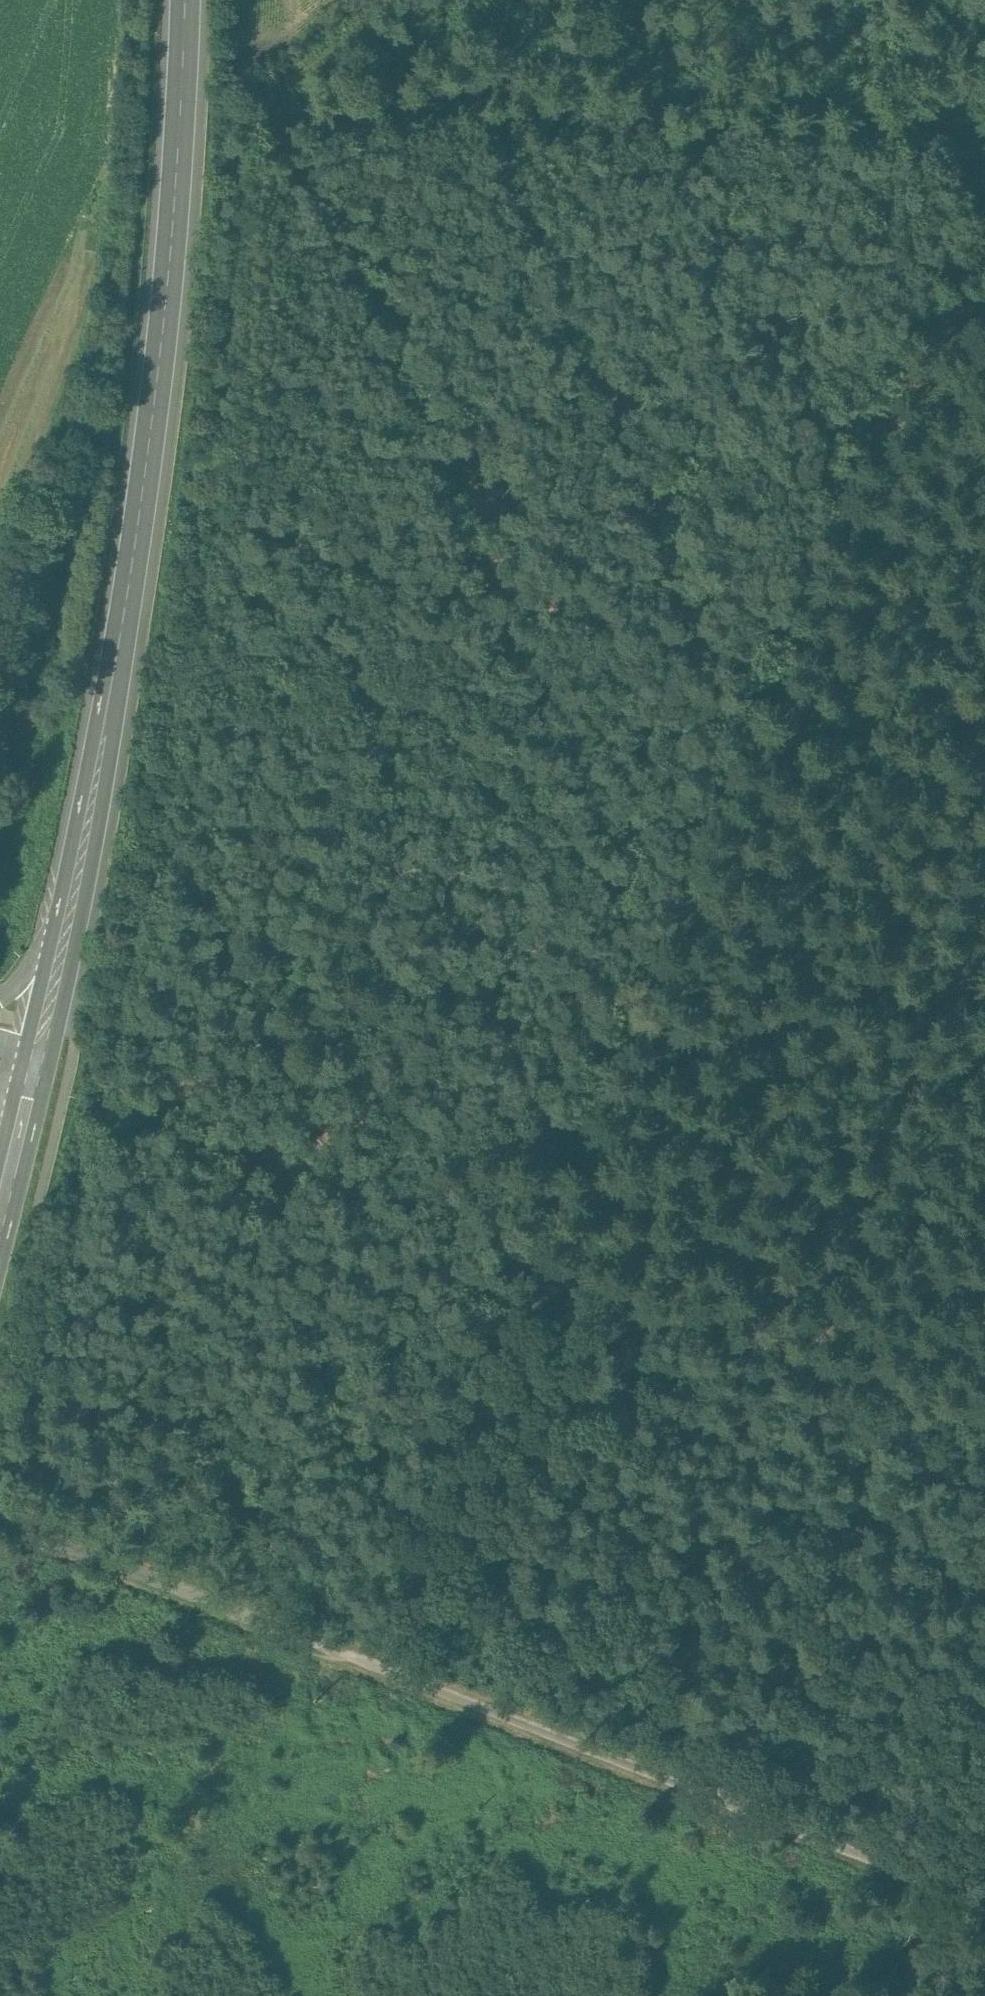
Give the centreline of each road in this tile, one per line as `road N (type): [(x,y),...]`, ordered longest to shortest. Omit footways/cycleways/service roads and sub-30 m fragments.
road 1 (track): [(984,1904),(0,1516)]
road 2 (primary): [(67,929),(148,460),(180,152),(186,0)]
road 3 (primary): [(35,1074),(67,929)]
road 4 (primary): [(0,1215),(35,1074)]

